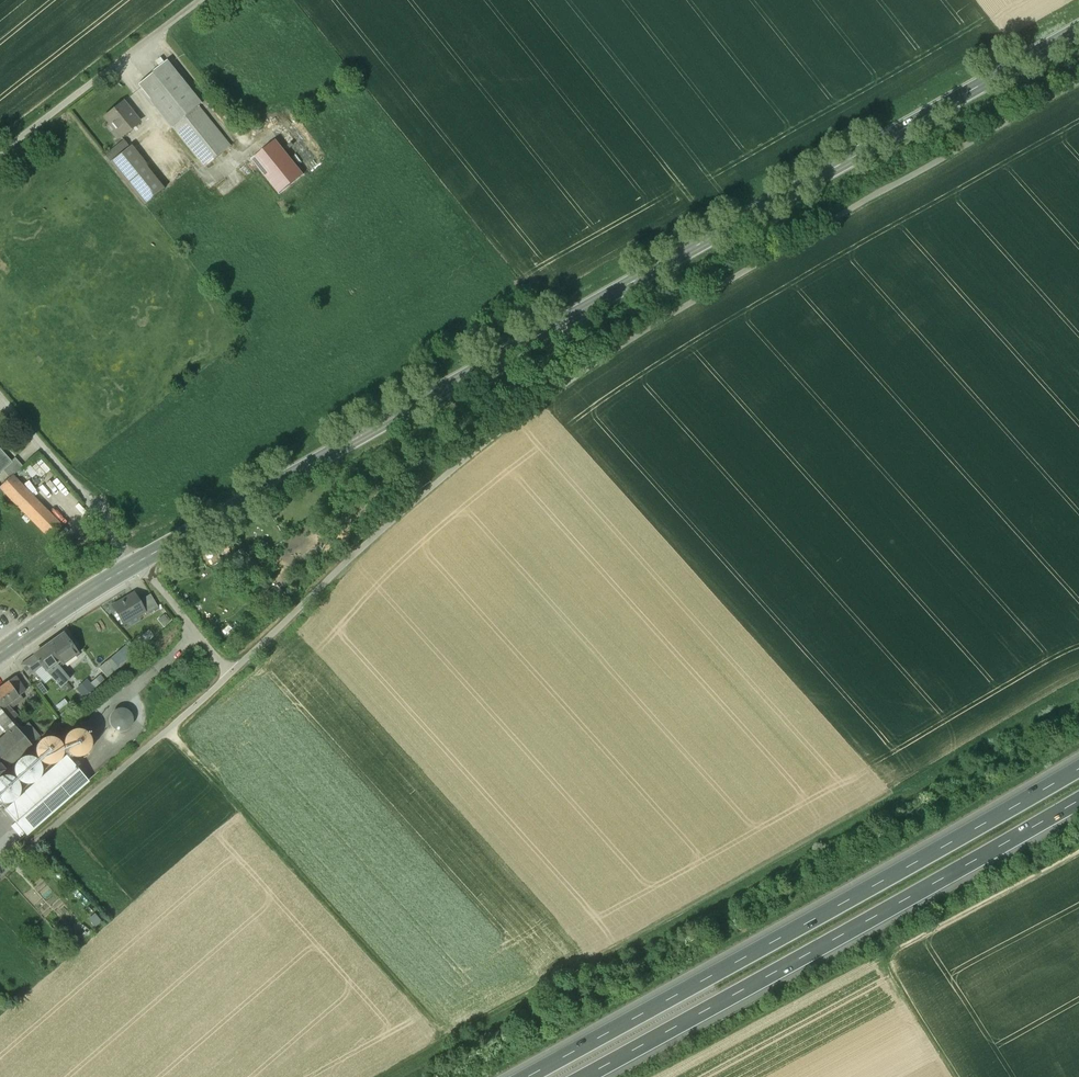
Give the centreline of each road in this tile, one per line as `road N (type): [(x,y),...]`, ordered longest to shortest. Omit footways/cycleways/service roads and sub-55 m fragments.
road 1 (track): [(117,542),(1078,1)]
road 2 (secondary): [(1078,30),(135,563)]
road 3 (track): [(450,1041),(1078,691)]
road 4 (motorway): [(1078,764),(521,1076)]
road 5 (motorway): [(582,1076),(1078,802)]
road 6 (track): [(385,1076),(450,1041),(168,733)]
road 7 (track): [(1078,856),(920,932),(907,960),(972,1076)]
road 8 (track): [(198,0),(0,154)]
road 9 (residential): [(0,399),(135,563)]
road 10 (secondary): [(135,563),(0,658)]
road 11 (track): [(135,563),(230,674)]

